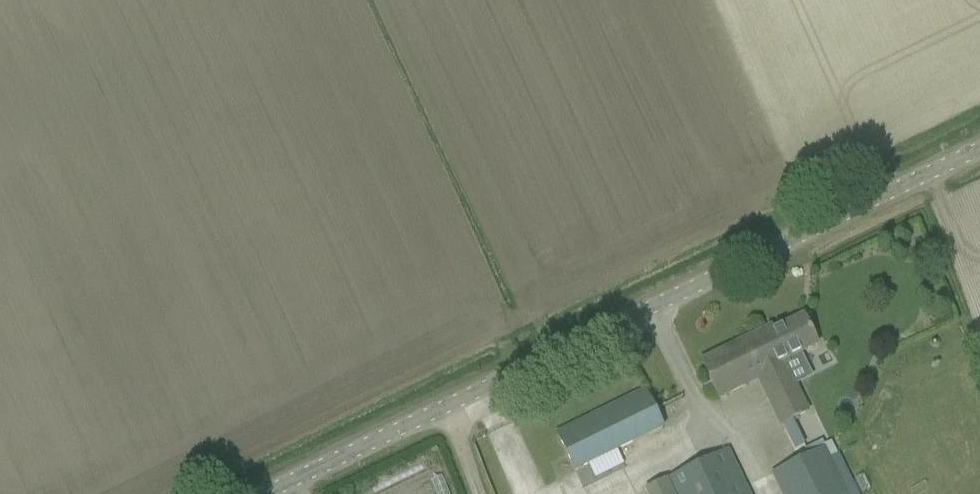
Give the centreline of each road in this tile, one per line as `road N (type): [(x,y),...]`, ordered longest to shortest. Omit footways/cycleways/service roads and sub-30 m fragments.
road 1 (unclassified): [(272,493),(979,147)]

